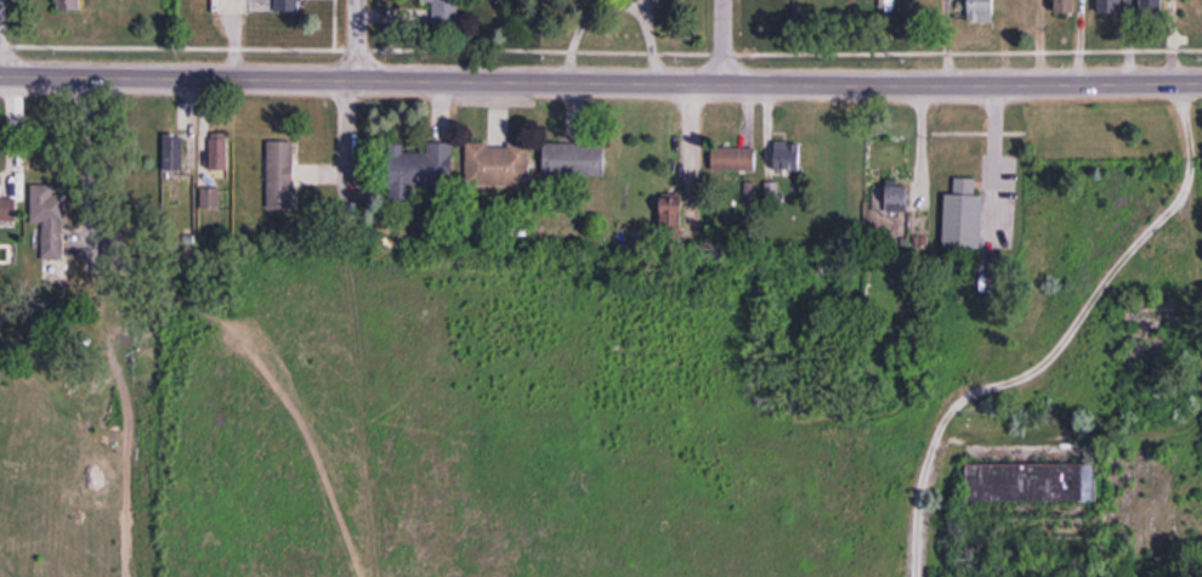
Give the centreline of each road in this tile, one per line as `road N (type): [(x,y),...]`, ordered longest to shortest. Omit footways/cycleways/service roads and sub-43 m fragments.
road 1 (tertiary): [(1201,83),(928,87),(0,77)]
road 2 (residential): [(357,0),(347,236)]

